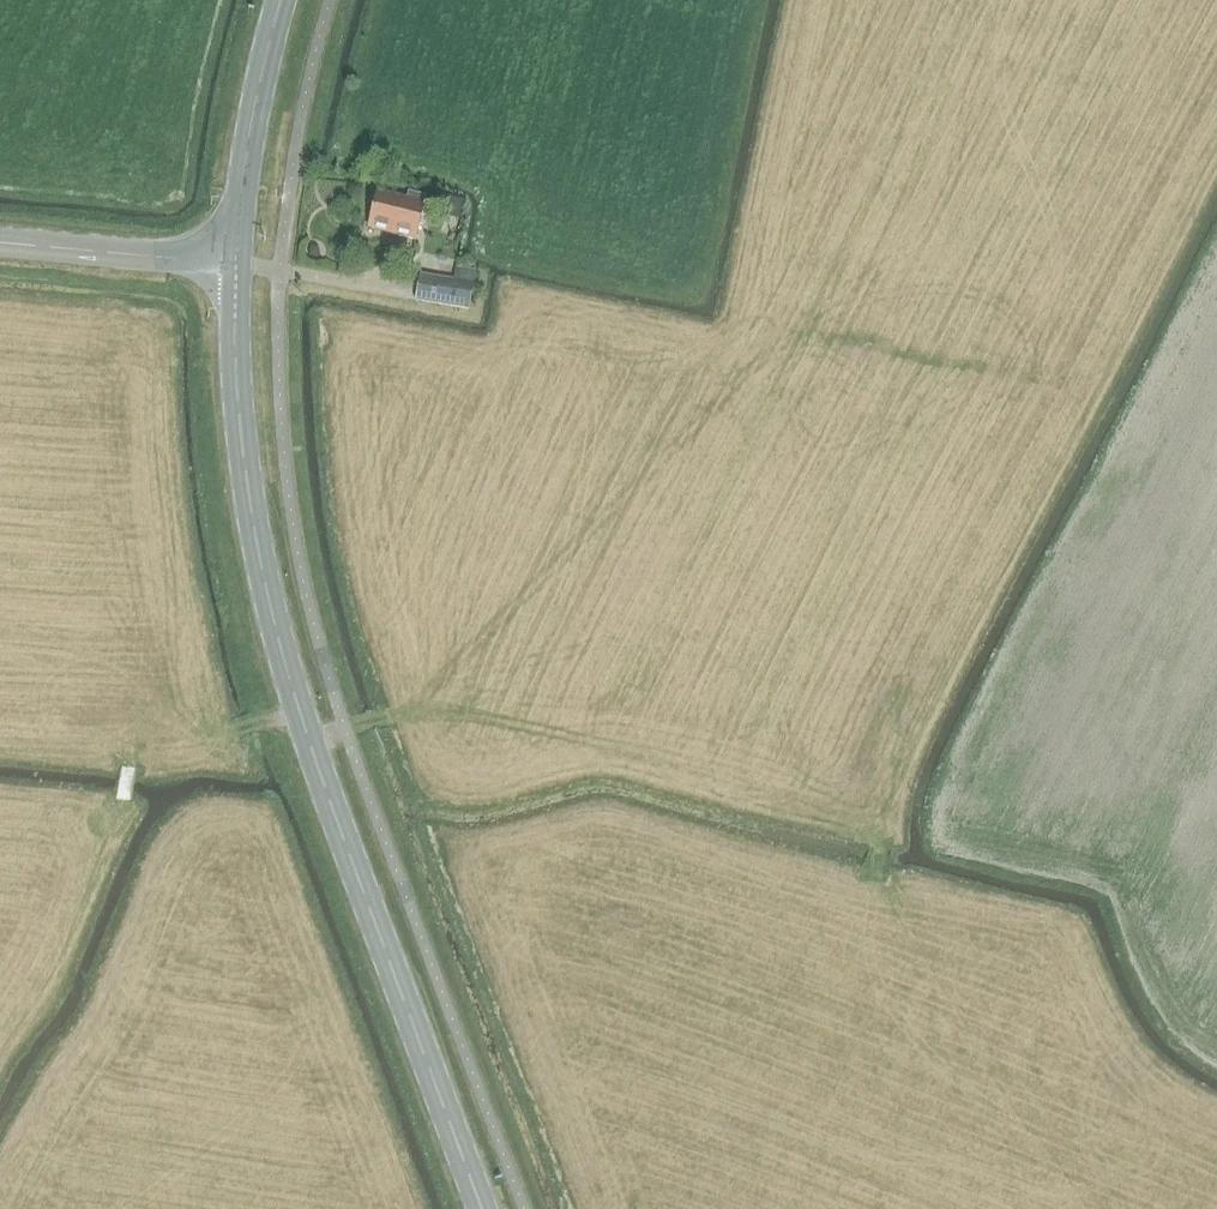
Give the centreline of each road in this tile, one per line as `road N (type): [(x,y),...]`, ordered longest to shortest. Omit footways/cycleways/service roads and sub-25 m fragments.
road 1 (tertiary): [(481,1208),(283,658),(246,481),(235,265)]
road 2 (secondary): [(235,265),(245,163),(281,0)]
road 3 (secondary): [(0,245),(235,265)]

